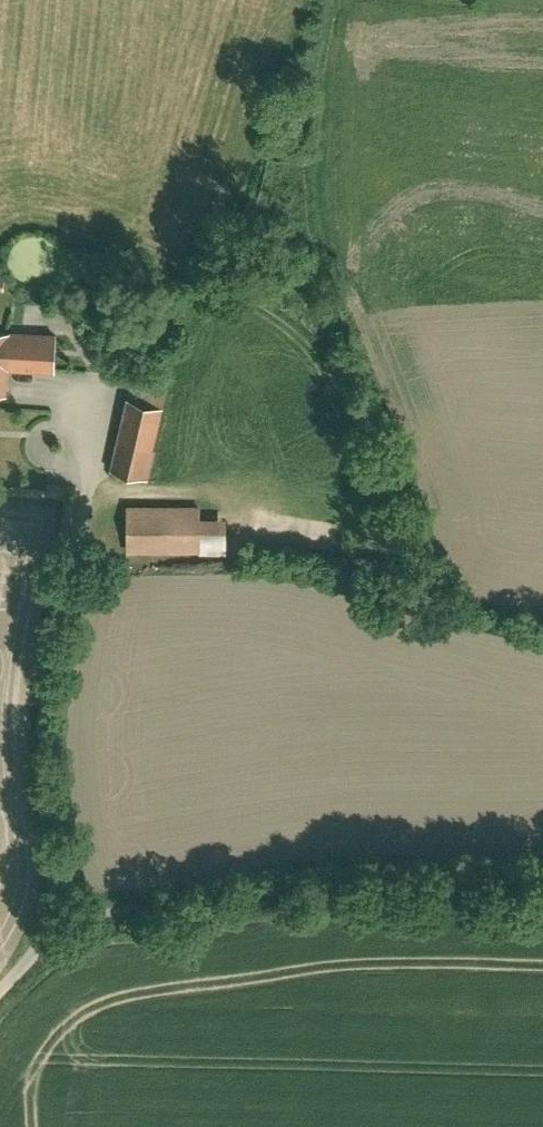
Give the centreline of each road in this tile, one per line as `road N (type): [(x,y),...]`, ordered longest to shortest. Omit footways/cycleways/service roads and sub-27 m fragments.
road 1 (track): [(0,1054),(18,1012),(53,969),(114,941),(331,906),(542,907)]

